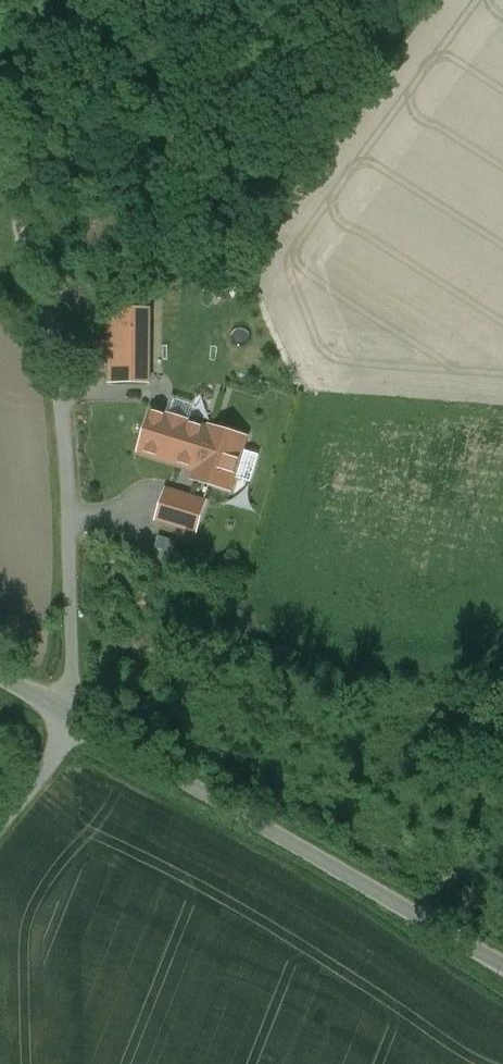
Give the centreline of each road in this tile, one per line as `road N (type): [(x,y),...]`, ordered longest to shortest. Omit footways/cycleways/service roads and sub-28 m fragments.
road 1 (track): [(63,713),(74,669),(72,488),(0,111)]
road 2 (unclassified): [(502,969),(80,726)]
road 3 (unclassified): [(80,726),(0,826)]

